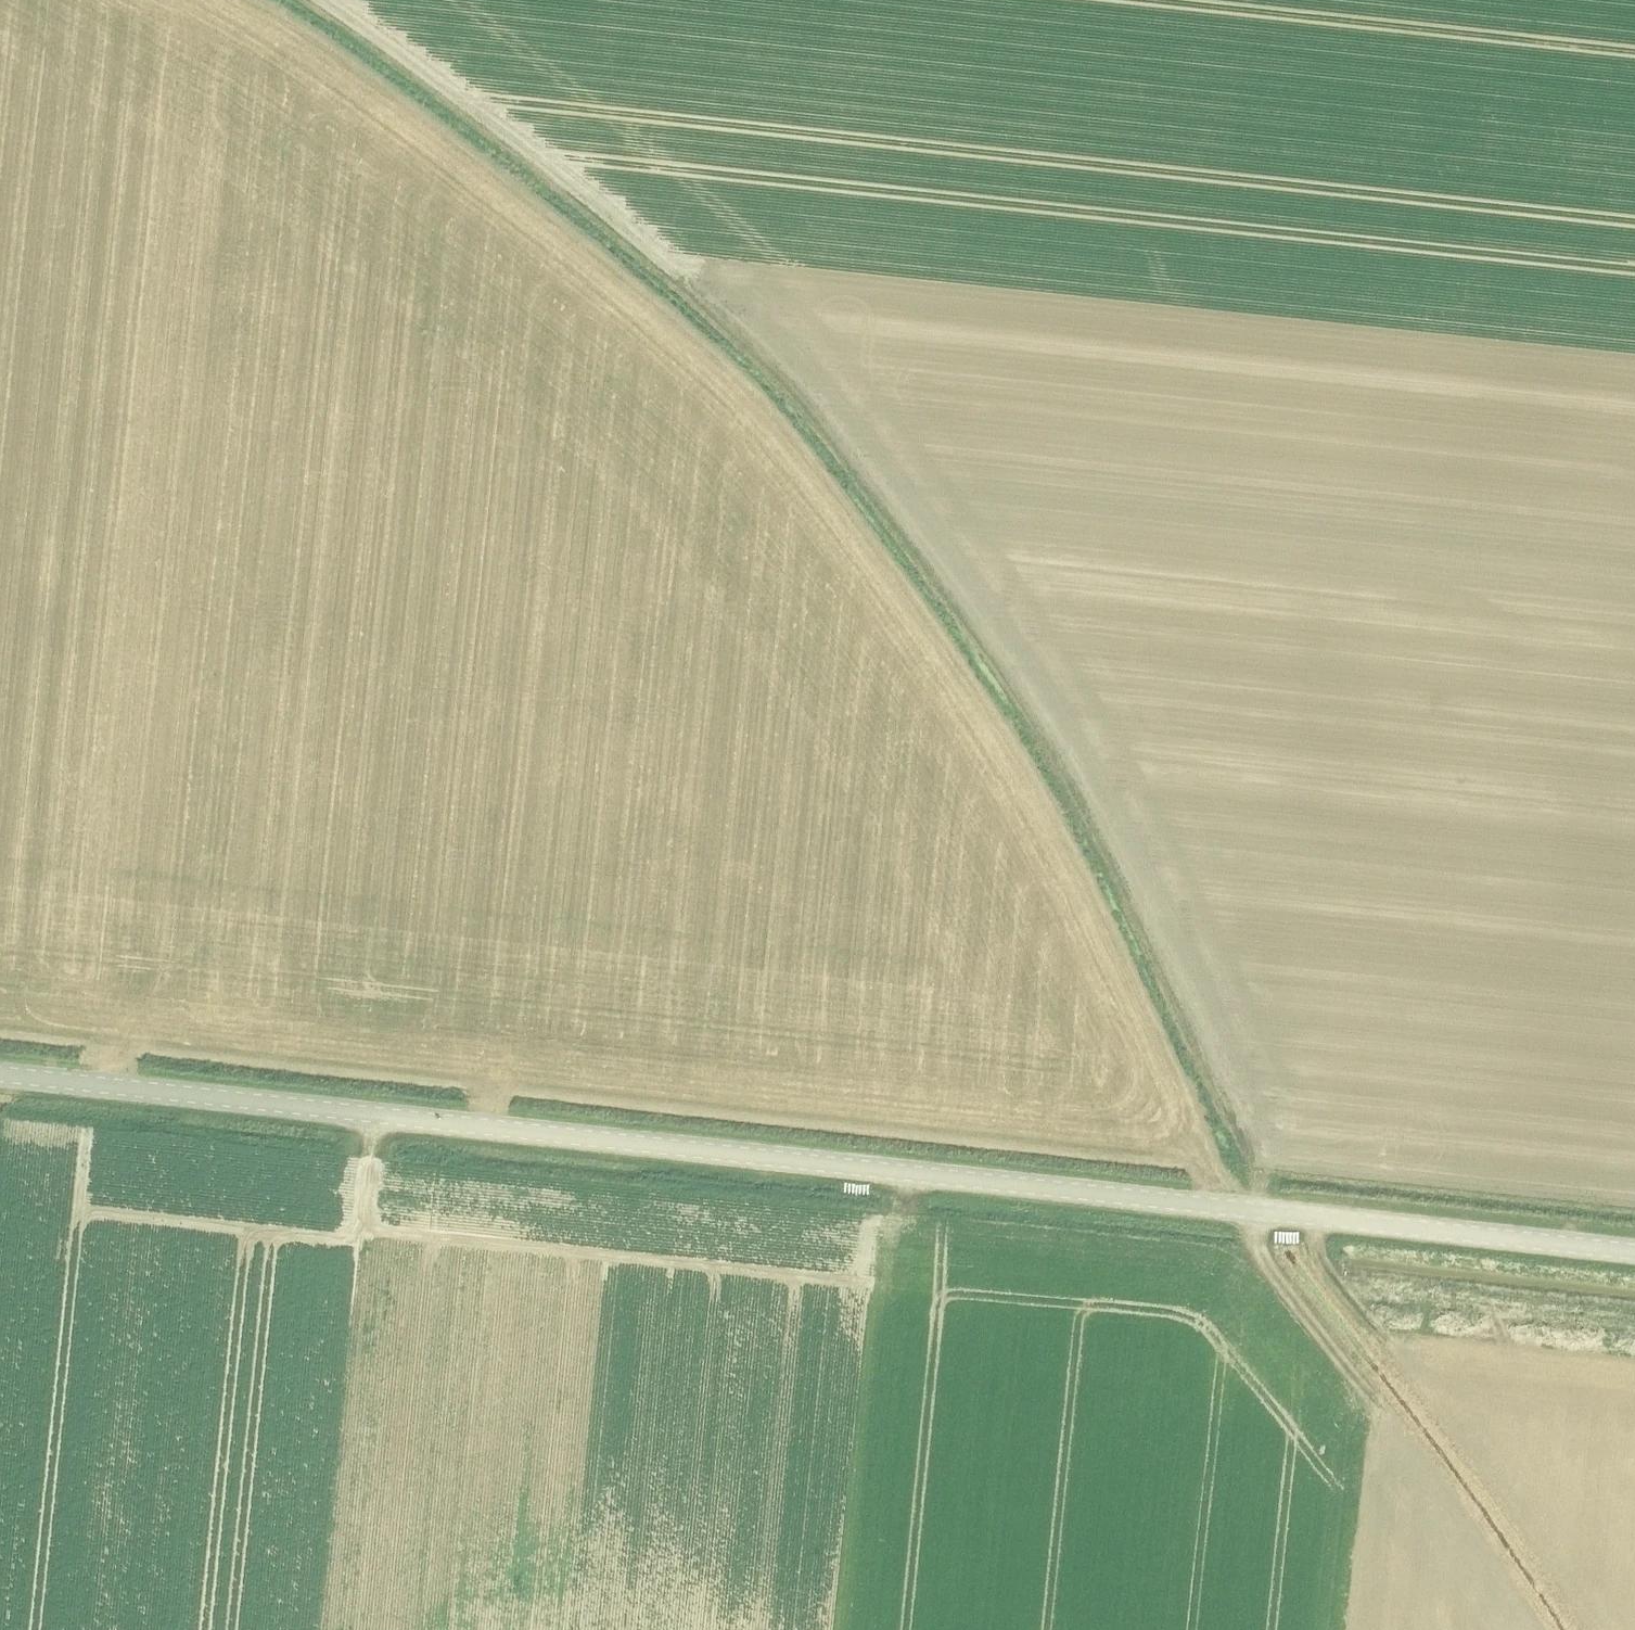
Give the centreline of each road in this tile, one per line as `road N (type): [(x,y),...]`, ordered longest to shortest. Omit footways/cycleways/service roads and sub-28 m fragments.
road 1 (tertiary): [(1634,1254),(0,1077)]

